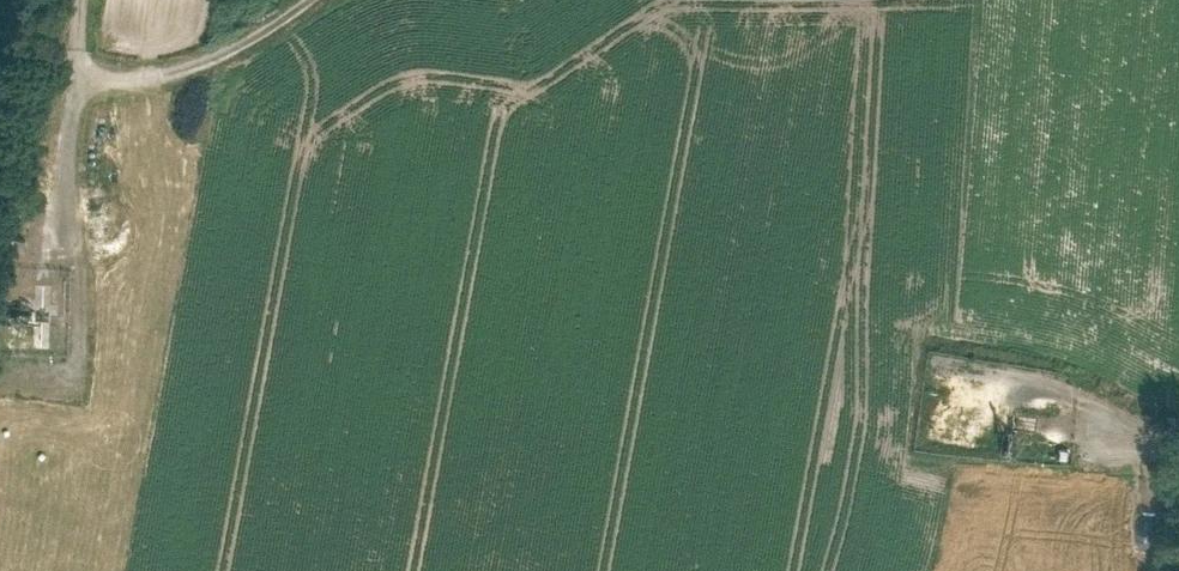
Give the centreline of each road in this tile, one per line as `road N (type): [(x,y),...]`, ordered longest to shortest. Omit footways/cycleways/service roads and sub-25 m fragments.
road 1 (track): [(1178,450),(1013,417)]

